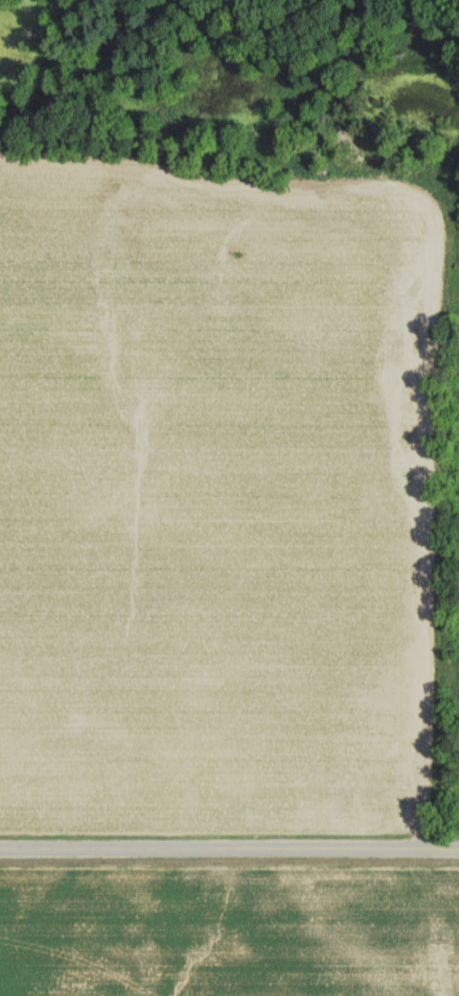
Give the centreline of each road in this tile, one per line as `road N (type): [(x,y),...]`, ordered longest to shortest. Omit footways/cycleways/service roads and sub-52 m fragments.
road 1 (residential): [(0,851),(458,850)]

